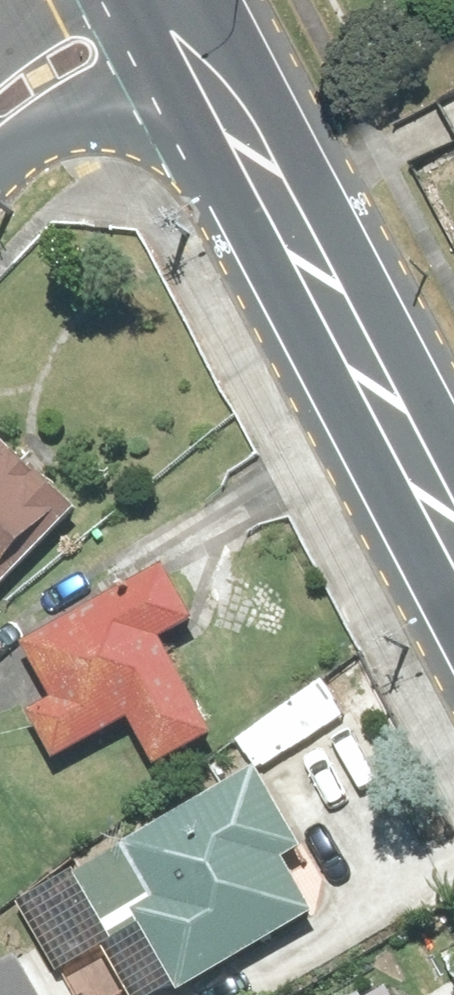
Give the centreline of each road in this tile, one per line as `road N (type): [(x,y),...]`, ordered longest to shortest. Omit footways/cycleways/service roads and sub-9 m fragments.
road 1 (secondary): [(200,53),(453,549)]
road 2 (tertiary): [(200,53),(0,155)]

